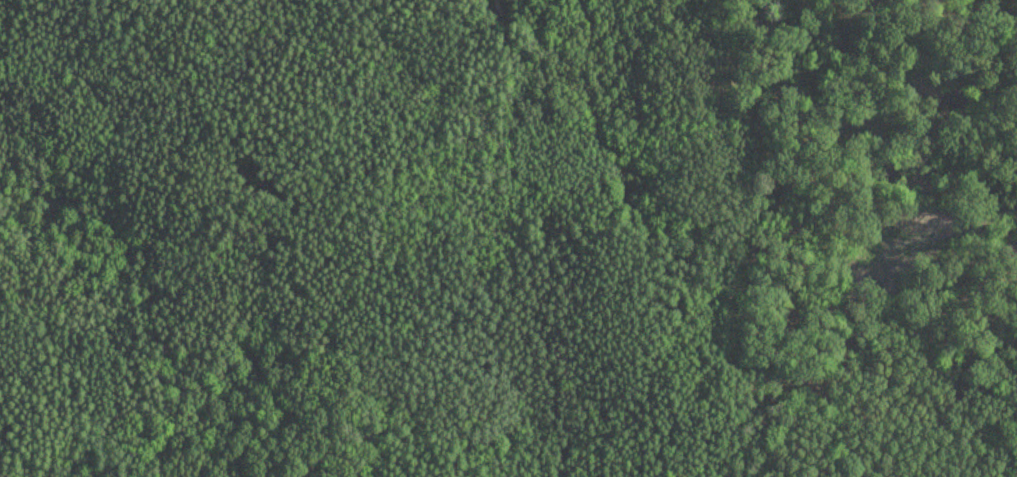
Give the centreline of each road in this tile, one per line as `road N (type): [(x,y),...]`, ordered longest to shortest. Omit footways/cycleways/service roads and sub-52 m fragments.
road 1 (track): [(507,18),(565,476)]

